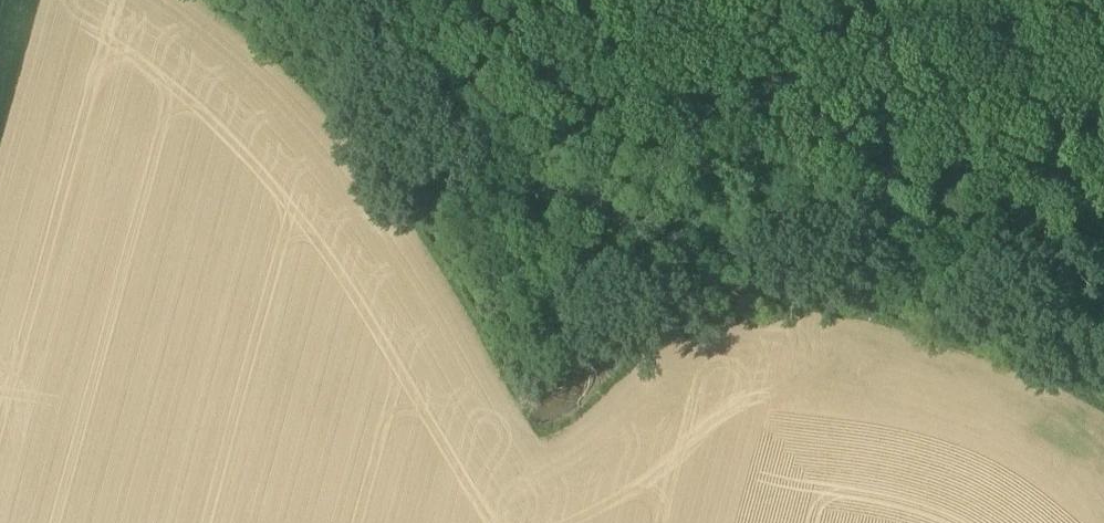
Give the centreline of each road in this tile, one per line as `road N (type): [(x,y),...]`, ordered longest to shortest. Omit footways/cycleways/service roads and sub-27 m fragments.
road 1 (unclassified): [(1103,117),(851,0)]

